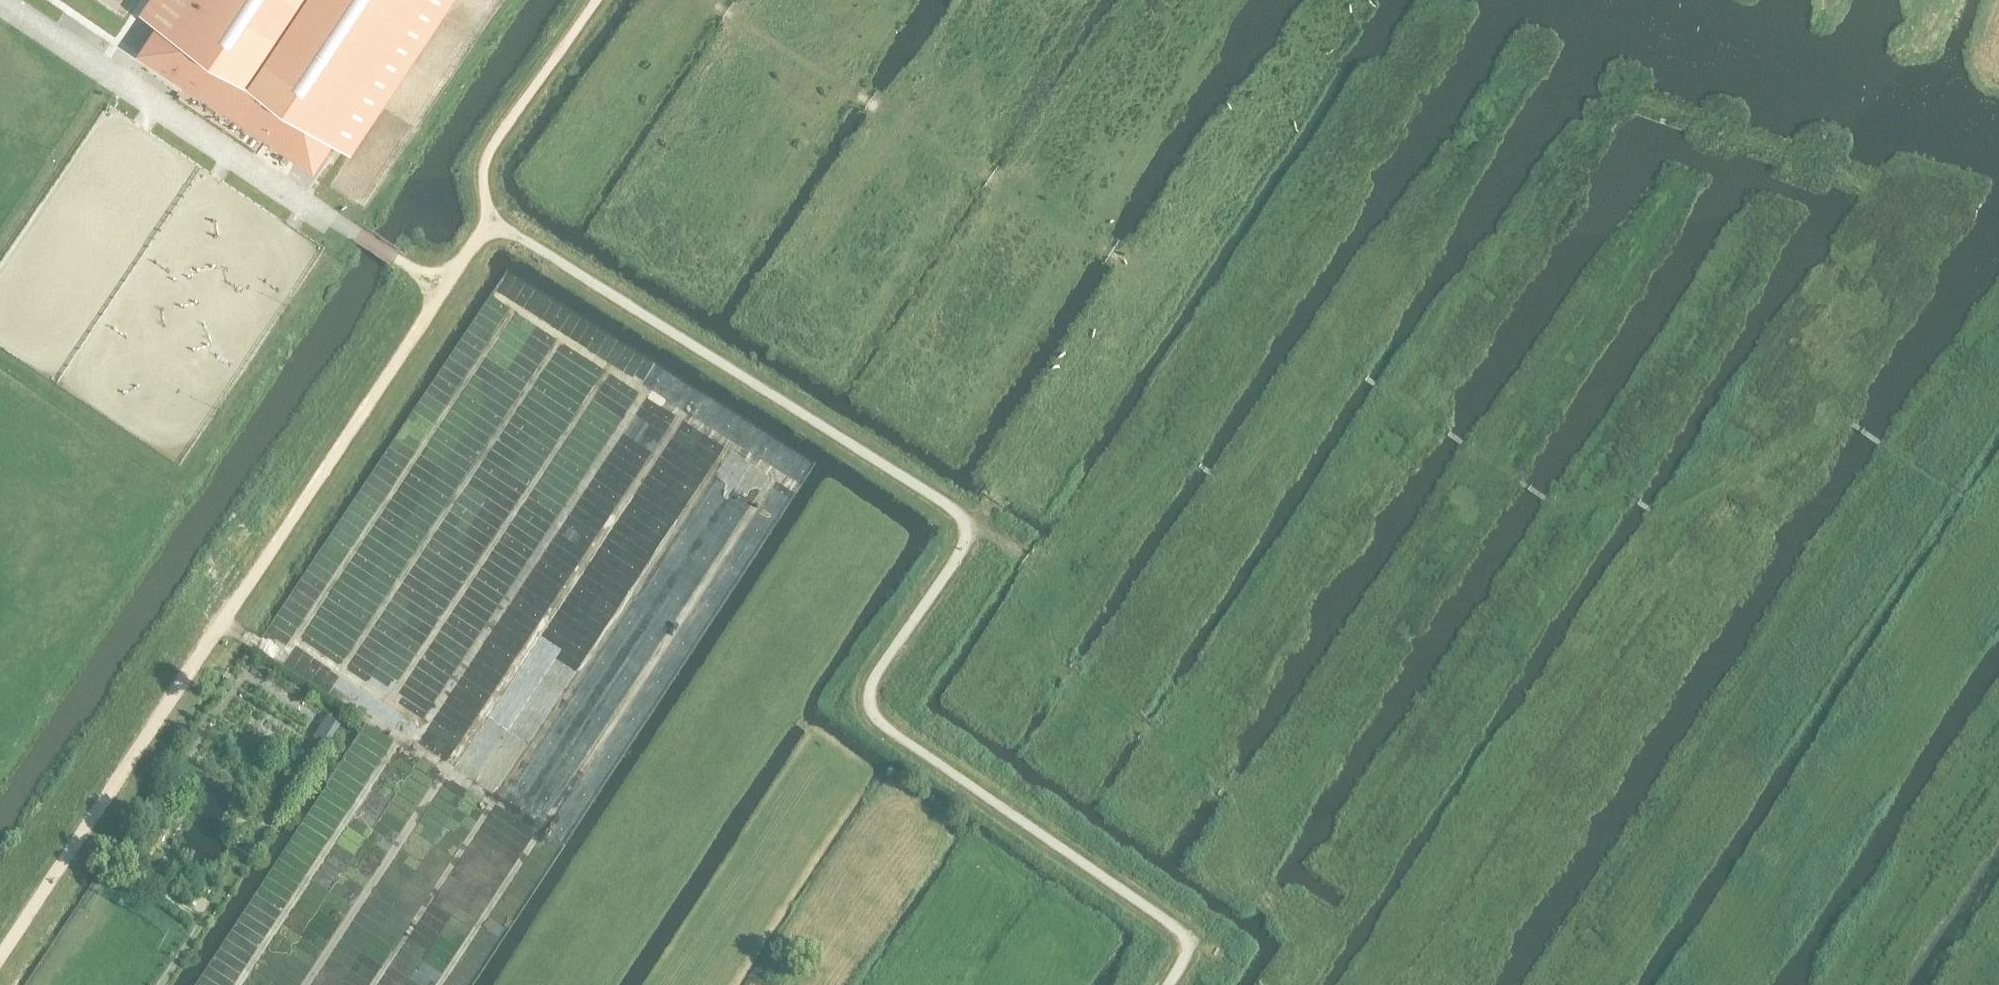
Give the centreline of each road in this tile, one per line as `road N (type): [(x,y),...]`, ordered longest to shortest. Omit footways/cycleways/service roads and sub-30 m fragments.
road 1 (track): [(1149,275),(712,0)]
road 2 (track): [(1233,883),(1249,824),(1238,793),(1056,665),(1039,566),(1025,558)]
road 3 (track): [(1149,275),(975,525)]

